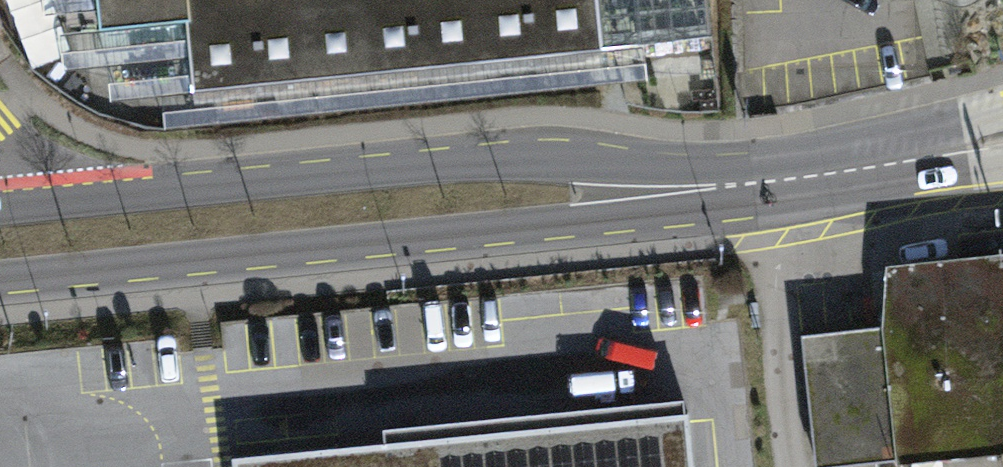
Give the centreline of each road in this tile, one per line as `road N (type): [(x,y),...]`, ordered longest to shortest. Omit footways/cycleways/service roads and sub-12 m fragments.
road 1 (primary): [(0,279),(628,218),(757,185)]
road 2 (primary): [(757,185),(488,162),(86,199)]
road 3 (primary): [(757,185),(1002,143)]

